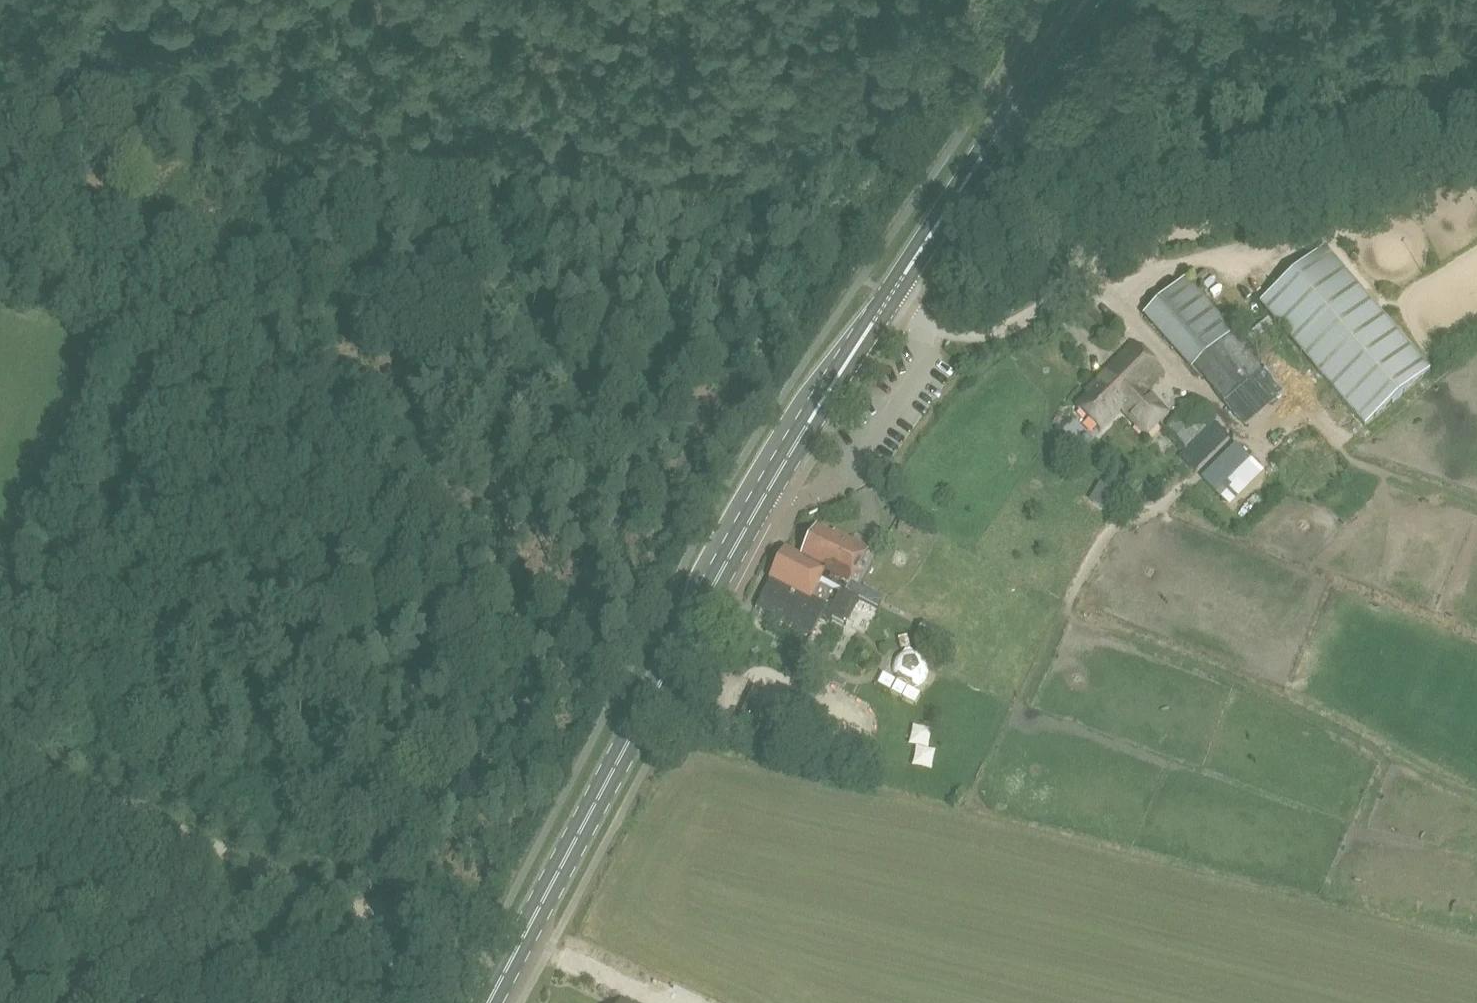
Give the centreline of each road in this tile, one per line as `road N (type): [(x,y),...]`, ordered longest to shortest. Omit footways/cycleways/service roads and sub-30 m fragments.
road 1 (primary): [(488,1002),(758,506),(889,296)]
road 2 (track): [(1476,158),(1101,261),(1004,330),(935,329)]
road 3 (track): [(449,949),(0,748)]
road 4 (primary): [(889,296),(1086,0)]

